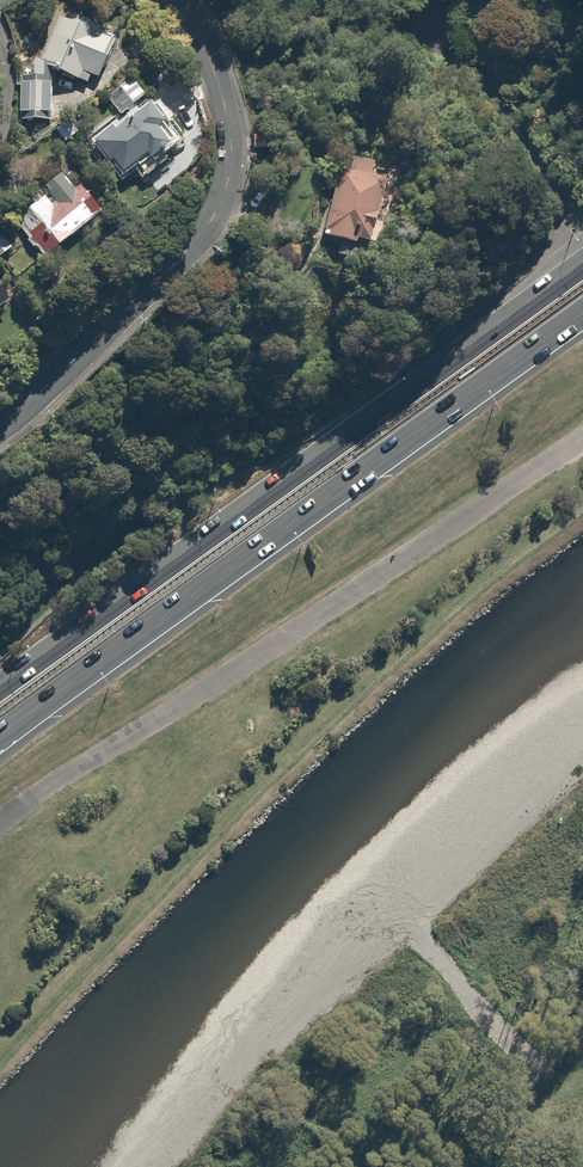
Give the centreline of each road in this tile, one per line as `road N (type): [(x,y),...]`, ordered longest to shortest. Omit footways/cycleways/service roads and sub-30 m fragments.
road 1 (trunk): [(582,314),(0,739)]
road 2 (trunk): [(0,685),(517,315)]
road 3 (tertiary): [(0,429),(179,266),(221,209),(232,130),(212,60),(178,0)]
road 4 (trunk): [(517,315),(560,226),(556,182),(582,204)]

